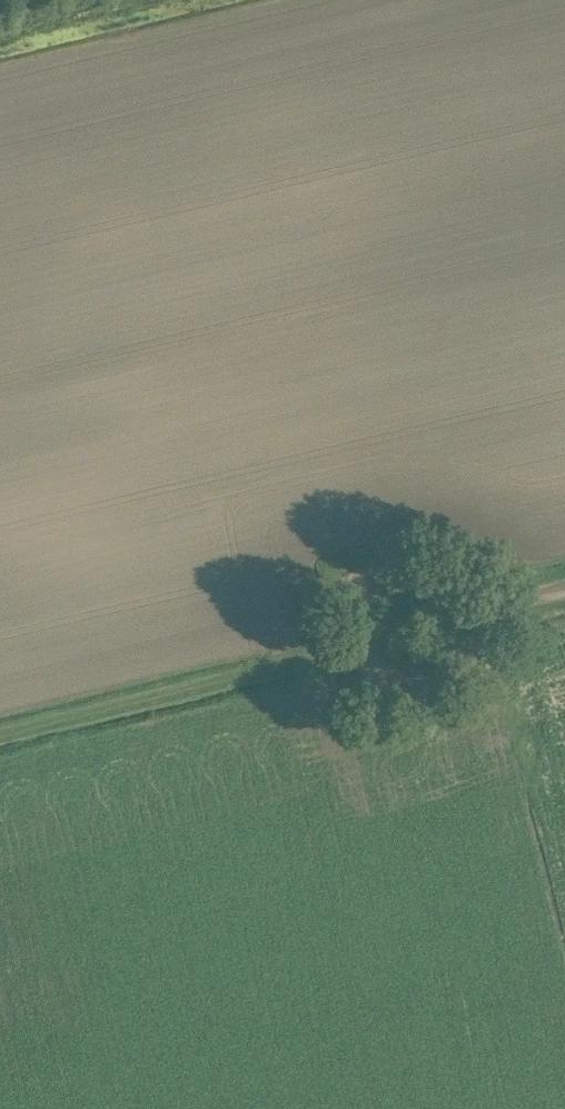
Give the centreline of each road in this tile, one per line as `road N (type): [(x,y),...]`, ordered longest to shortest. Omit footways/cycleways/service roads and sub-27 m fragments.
road 1 (unclassified): [(533,592),(476,587),(431,563),(397,564),(358,579),(353,608),(369,673),(389,688),(429,687),(457,672),(494,616)]
road 2 (track): [(0,730),(357,636)]

